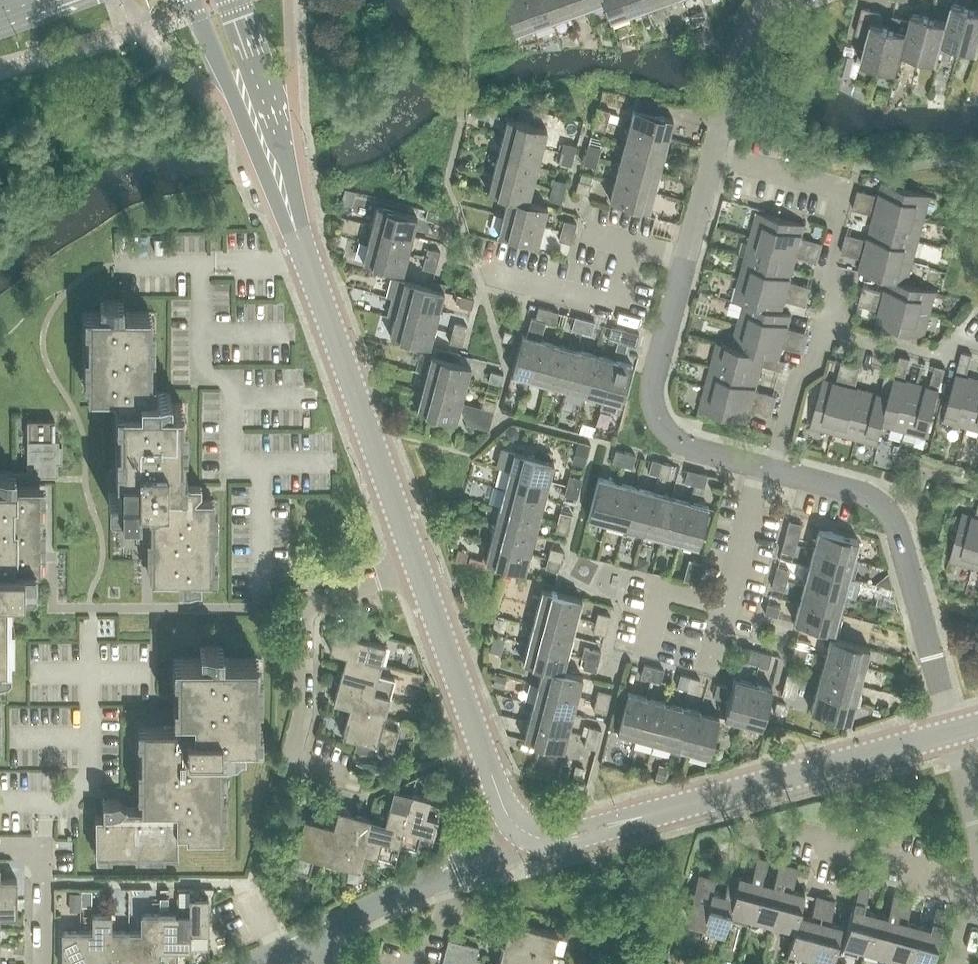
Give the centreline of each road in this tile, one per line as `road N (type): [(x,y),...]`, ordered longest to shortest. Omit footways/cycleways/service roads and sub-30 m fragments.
road 1 (tertiary): [(528,833),(572,837),(952,733)]
road 2 (residential): [(761,467),(684,446),(654,410),(654,378),(714,154)]
road 3 (tertiary): [(418,567),(297,228)]
road 4 (residential): [(952,733),(889,514),(857,492),(774,470)]
road 5 (residential): [(827,328),(839,283),(823,279),(846,190),(714,154)]
road 6 (tertiary): [(528,833),(500,800),(418,567)]
road 7 (residential): [(290,764),(303,708),(304,603),(418,567)]
road 8 (tertiary): [(190,0),(277,203),(297,228)]
road 9 (unclassified): [(309,939),(485,861),(528,833)]
road 10 (residential): [(975,901),(920,886),(906,863),(782,831),(752,833)]
road 11 (tertiary): [(297,228),(285,148),(233,0)]
road 12 (residential): [(708,668),(761,467)]
road 13 (residential): [(977,347),(955,341),(950,361),(827,328)]
road 14 (residential): [(714,154),(748,26),(762,1)]
road 15 (residential): [(43,963),(43,847),(0,847)]
road 16 (residential): [(827,328),(811,372),(798,379),(774,470)]

